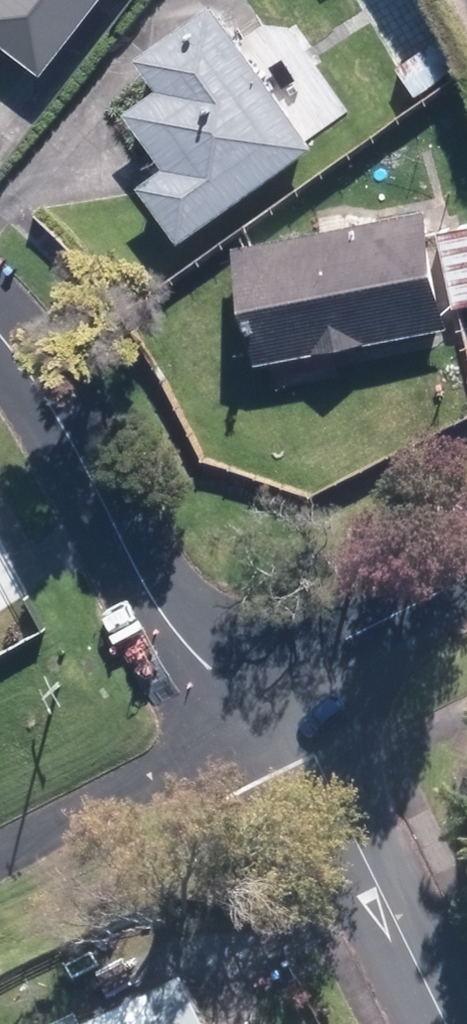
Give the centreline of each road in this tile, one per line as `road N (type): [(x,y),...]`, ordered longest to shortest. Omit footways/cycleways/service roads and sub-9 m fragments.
road 1 (residential): [(295,710),(224,679),(185,646),(35,376),(0,339)]
road 2 (residential): [(295,710),(449,1023)]
road 3 (residential): [(0,849),(295,710)]
road 4 (residential): [(295,710),(367,639),(466,579)]

